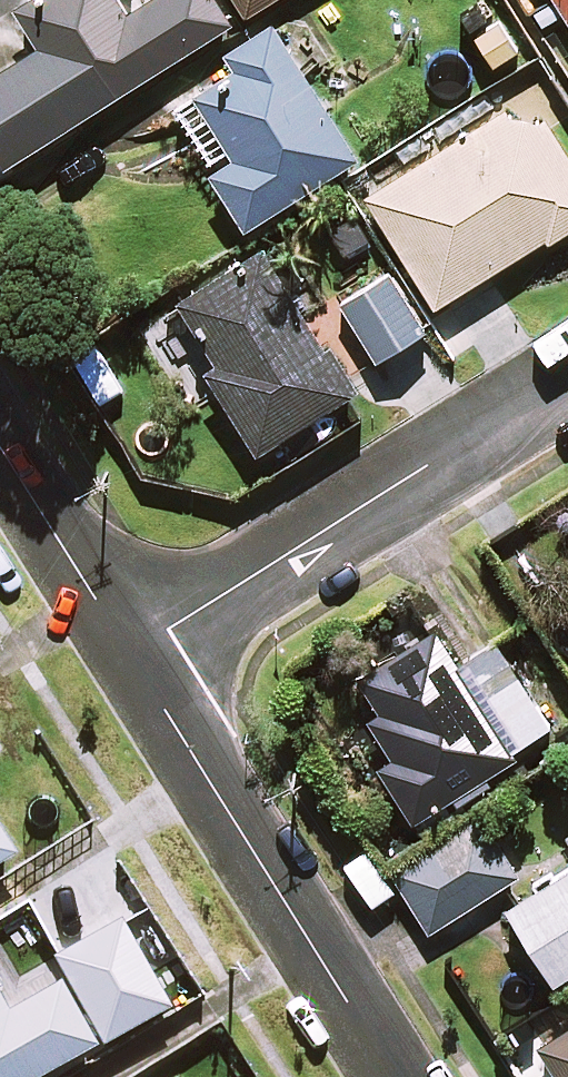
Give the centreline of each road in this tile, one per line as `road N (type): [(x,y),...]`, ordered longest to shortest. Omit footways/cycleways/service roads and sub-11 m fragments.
road 1 (residential): [(567,381),(129,655)]
road 2 (residential): [(129,655),(394,1076)]
road 3 (residential): [(0,451),(129,655)]

